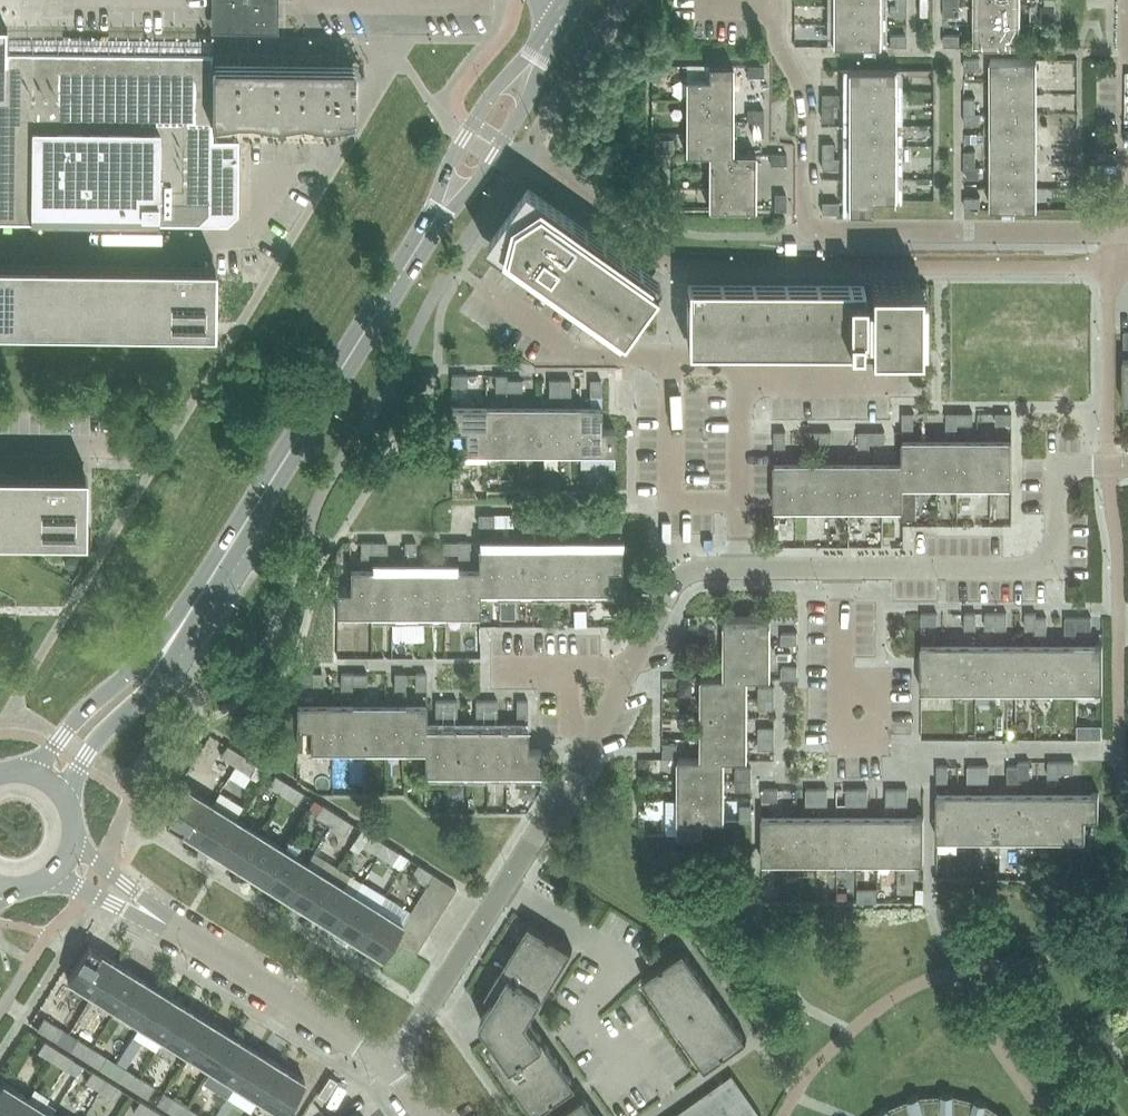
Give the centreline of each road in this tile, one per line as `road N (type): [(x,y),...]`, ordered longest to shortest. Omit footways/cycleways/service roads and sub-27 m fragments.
road 1 (residential): [(1127,232),(810,228),(804,104),(777,45),(776,8)]
road 2 (secondary): [(184,619),(436,218)]
road 3 (residential): [(393,1064),(593,737)]
road 4 (residential): [(0,237),(240,237),(274,182),(274,167)]
road 5 (residential): [(1056,466),(1056,569),(841,569)]
road 6 (unclassified): [(393,1064),(166,924)]
road 7 (secondary): [(66,801),(93,745),(158,678),(187,633),(184,619)]
road 8 (secondary): [(184,619),(171,622),(135,668),(26,773)]
road 9 (residential): [(671,362),(577,357),(478,285)]
road 10 (residential): [(671,362),(672,501),(740,501)]
road 11 (secondary): [(538,53),(524,58),(472,124),(450,162),(436,218)]
road 12 (secondary): [(436,218),(480,179),(521,113),(538,53)]
road 13 (residential): [(304,0),(481,0)]
road 14 (residential): [(897,376),(740,374)]
road 15 (residential): [(842,687),(877,687),(877,738),(841,738),(841,711)]
road 16 (residential): [(128,447),(0,446)]
road 17 (residential): [(740,501),(740,374)]
road 18 (unclassified): [(49,879),(166,924)]
road 19 (unclassified): [(166,924),(73,840)]

